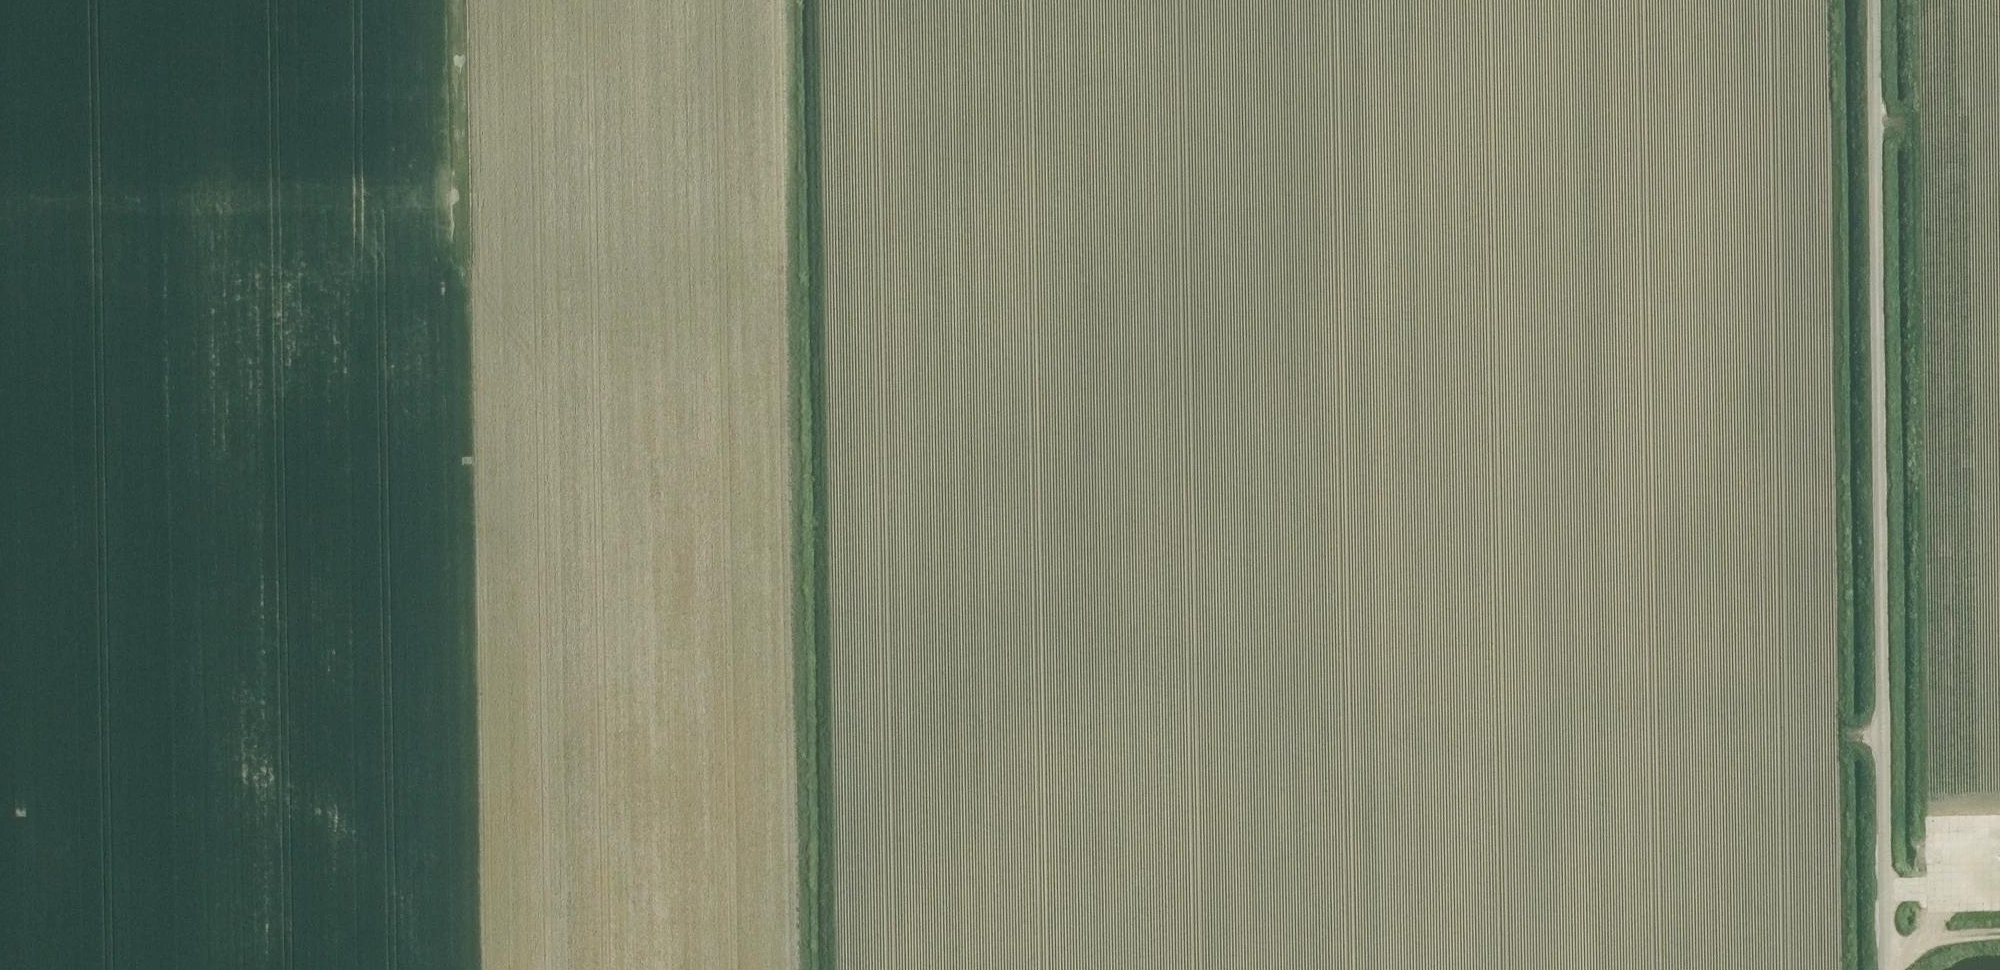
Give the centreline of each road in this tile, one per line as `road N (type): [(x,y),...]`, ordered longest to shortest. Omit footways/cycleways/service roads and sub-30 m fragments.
road 1 (unclassified): [(1887,969),(1874,0)]
road 2 (track): [(458,0),(462,261)]

